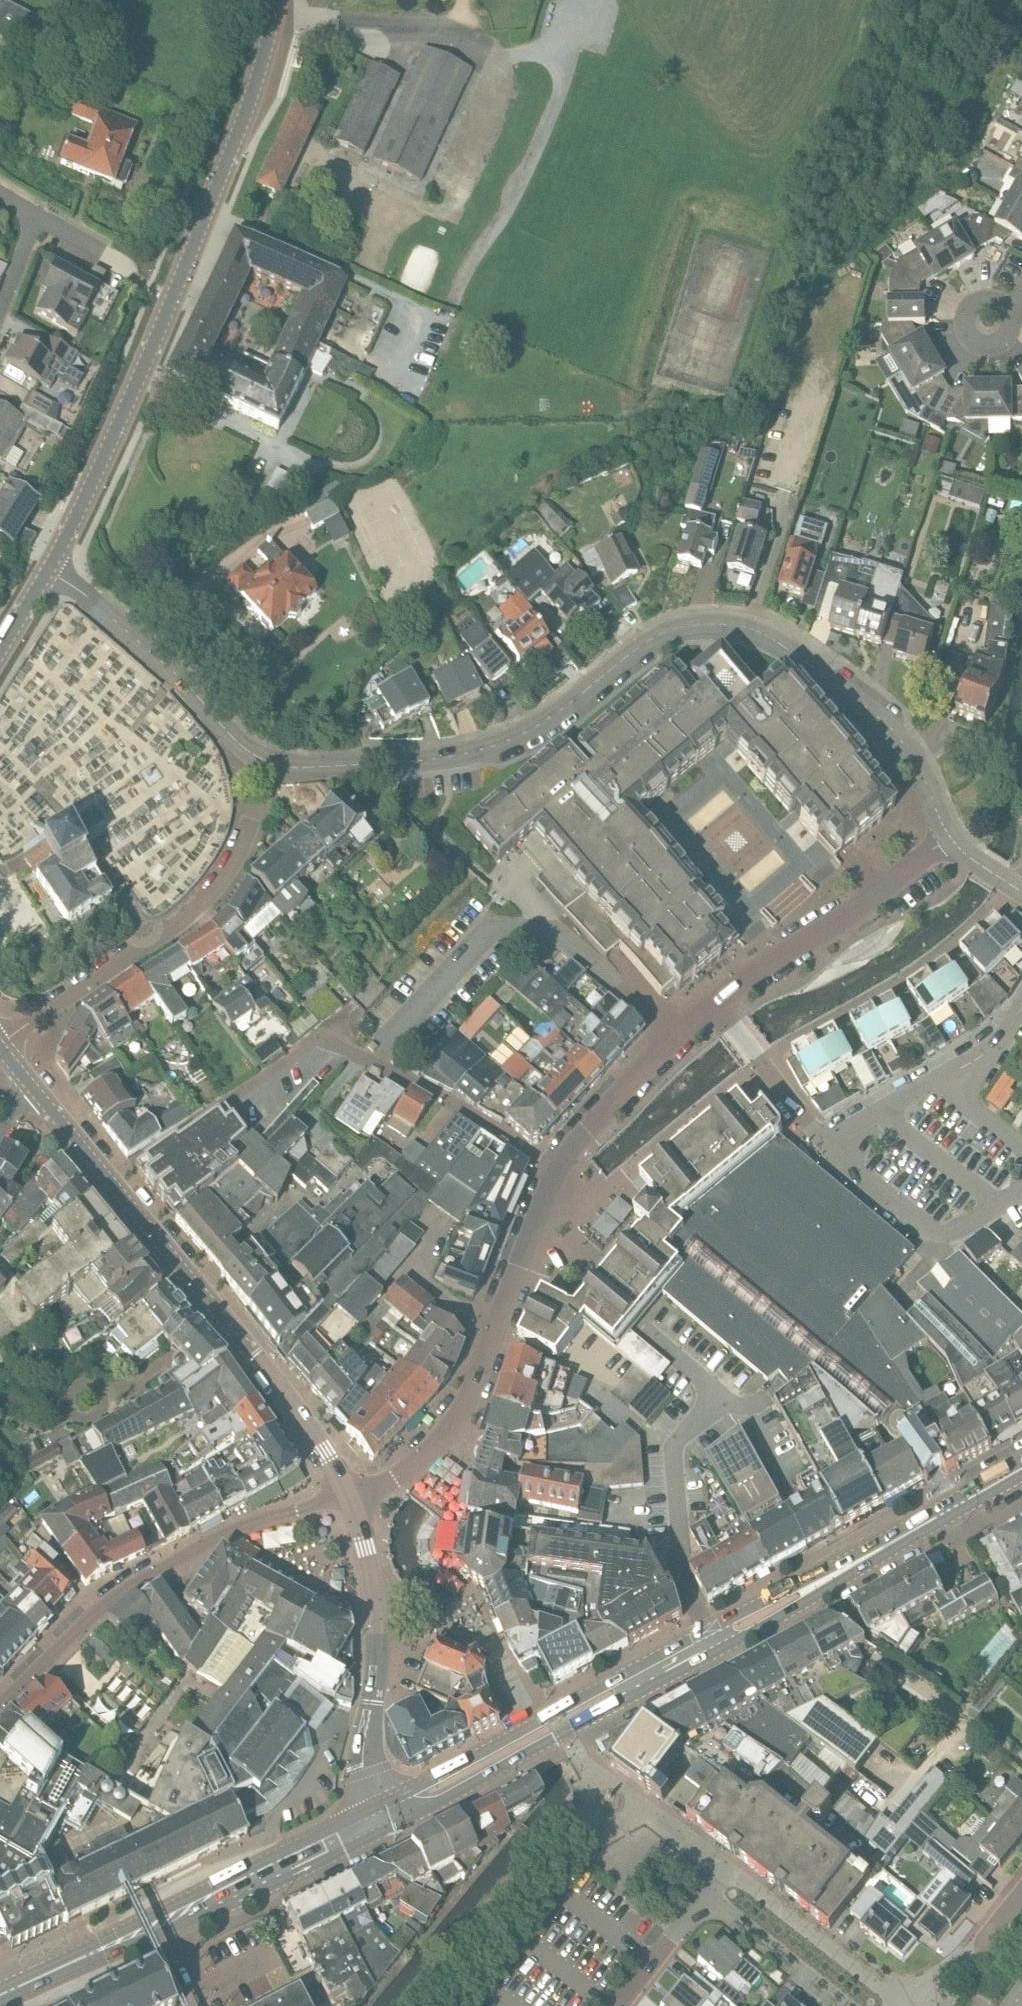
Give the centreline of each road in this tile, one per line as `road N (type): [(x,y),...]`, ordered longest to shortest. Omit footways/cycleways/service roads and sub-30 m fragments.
road 1 (unclassified): [(949,836),(902,738),(787,644),(753,626),(686,622),(652,637),(524,734),(492,747),(442,758),(282,765),(235,739),(194,689),(51,565)]
road 2 (unclassified): [(350,1493),(400,1475),(453,1425),(556,1171),(590,1124),(715,1004)]
road 3 (secondary): [(51,565),(172,296),(255,83),(276,0)]
road 4 (primary): [(388,1830),(753,1633),(875,1561),(883,1547)]
road 5 (primary): [(883,1547),(867,1546),(376,1804)]
road 6 (secondary): [(350,1493),(325,1448),(33,1088)]
road 7 (residential): [(350,1493),(238,1525),(114,1592),(0,1701)]
road 8 (unclassified): [(715,1004),(823,1141),(1001,1040)]
road 9 (residential): [(0,1042),(184,919),(220,882),(253,818)]
road 10 (primary): [(91,1952),(106,1956),(237,1903),(388,1830)]
road 11 (primary): [(376,1804),(99,1939),(91,1952)]
road 12 (secondary): [(376,1804),(363,1759),(377,1588),(350,1493)]
road 13 (unclassified): [(715,1004),(949,836)]
road 14 (unclassified): [(726,1869),(910,2005)]
road 15 (unclassified): [(705,1894),(851,2005)]
road 16 (unclassified): [(910,2005),(960,1970),(1021,1891)]
road 17 (primary): [(883,1547),(1021,1468)]
road 18 (residential): [(1021,293),(1009,334),(982,345),(964,323),(968,308),(1001,300)]
road 19 (unclassified): [(616,2005),(705,1894)]

